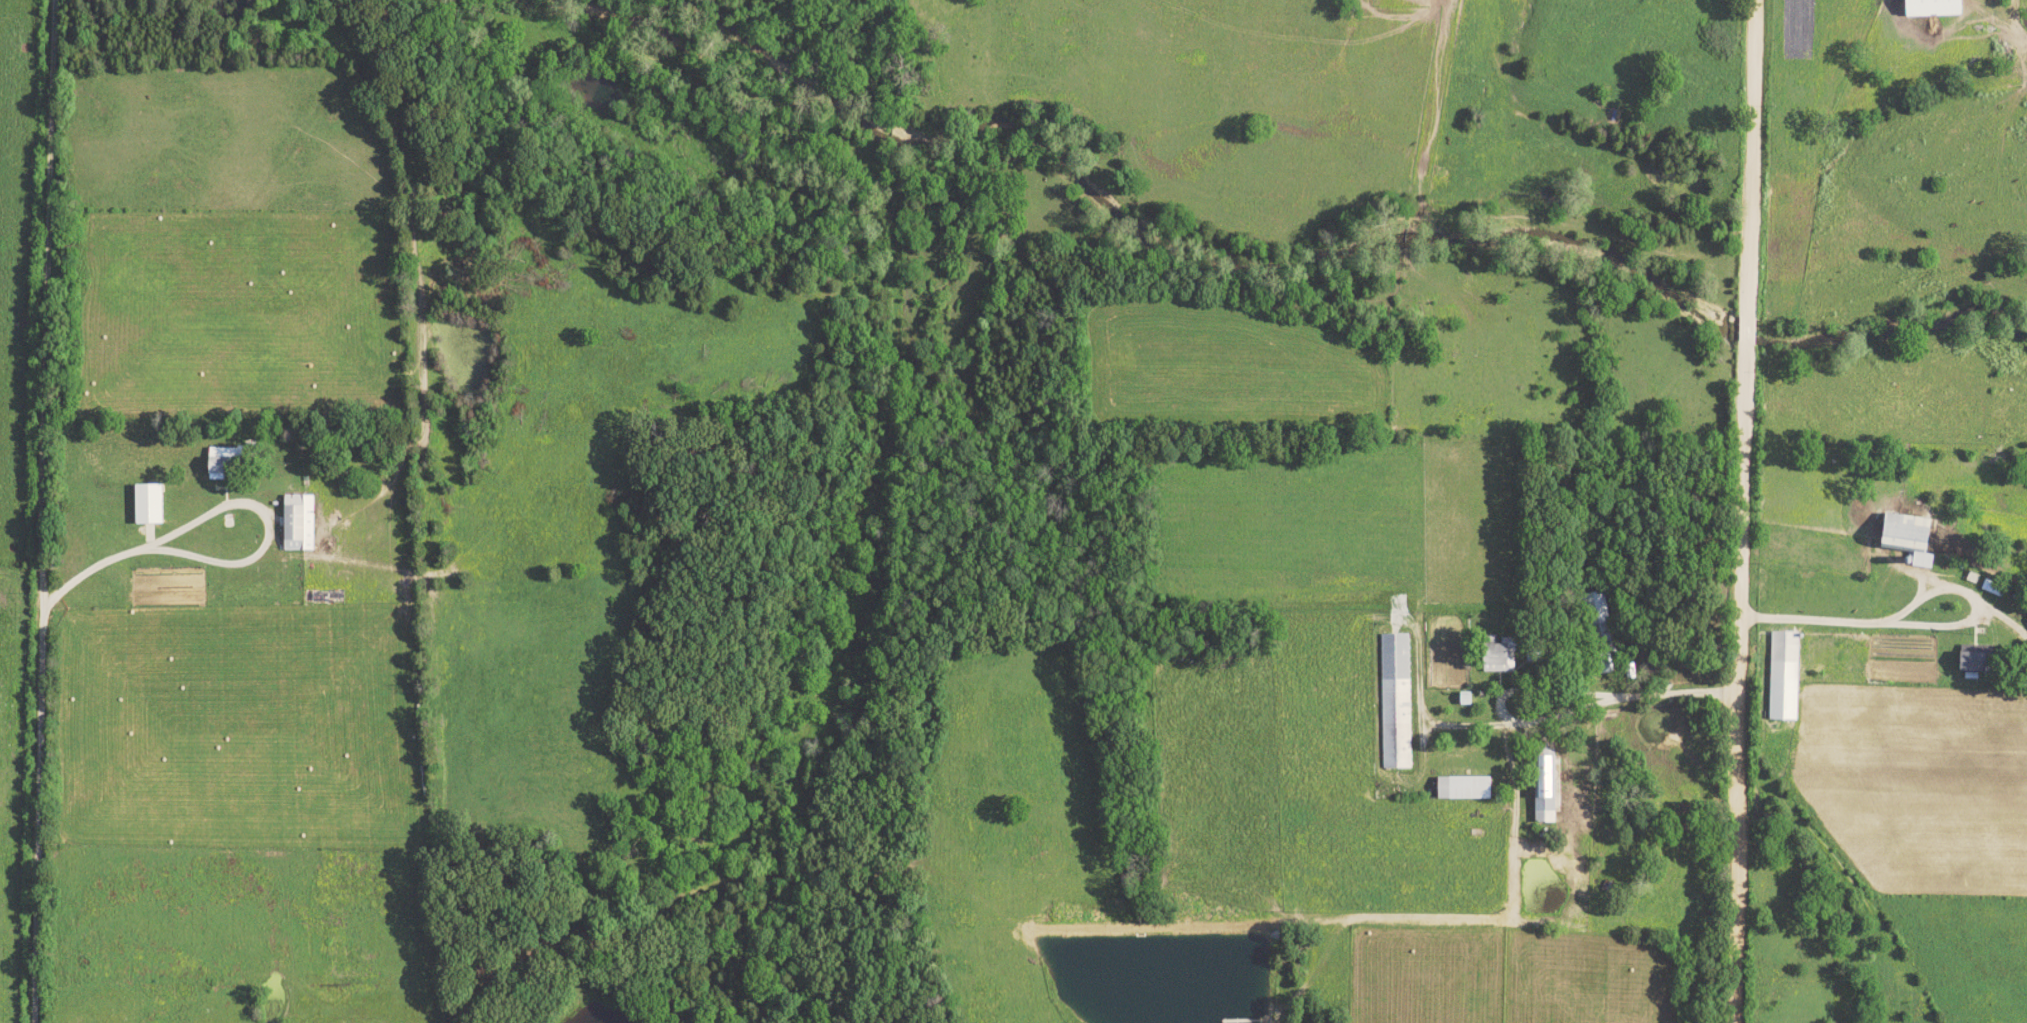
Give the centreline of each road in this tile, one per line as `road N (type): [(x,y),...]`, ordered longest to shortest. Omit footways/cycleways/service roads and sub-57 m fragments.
road 1 (residential): [(1728,1022),(1749,0)]

